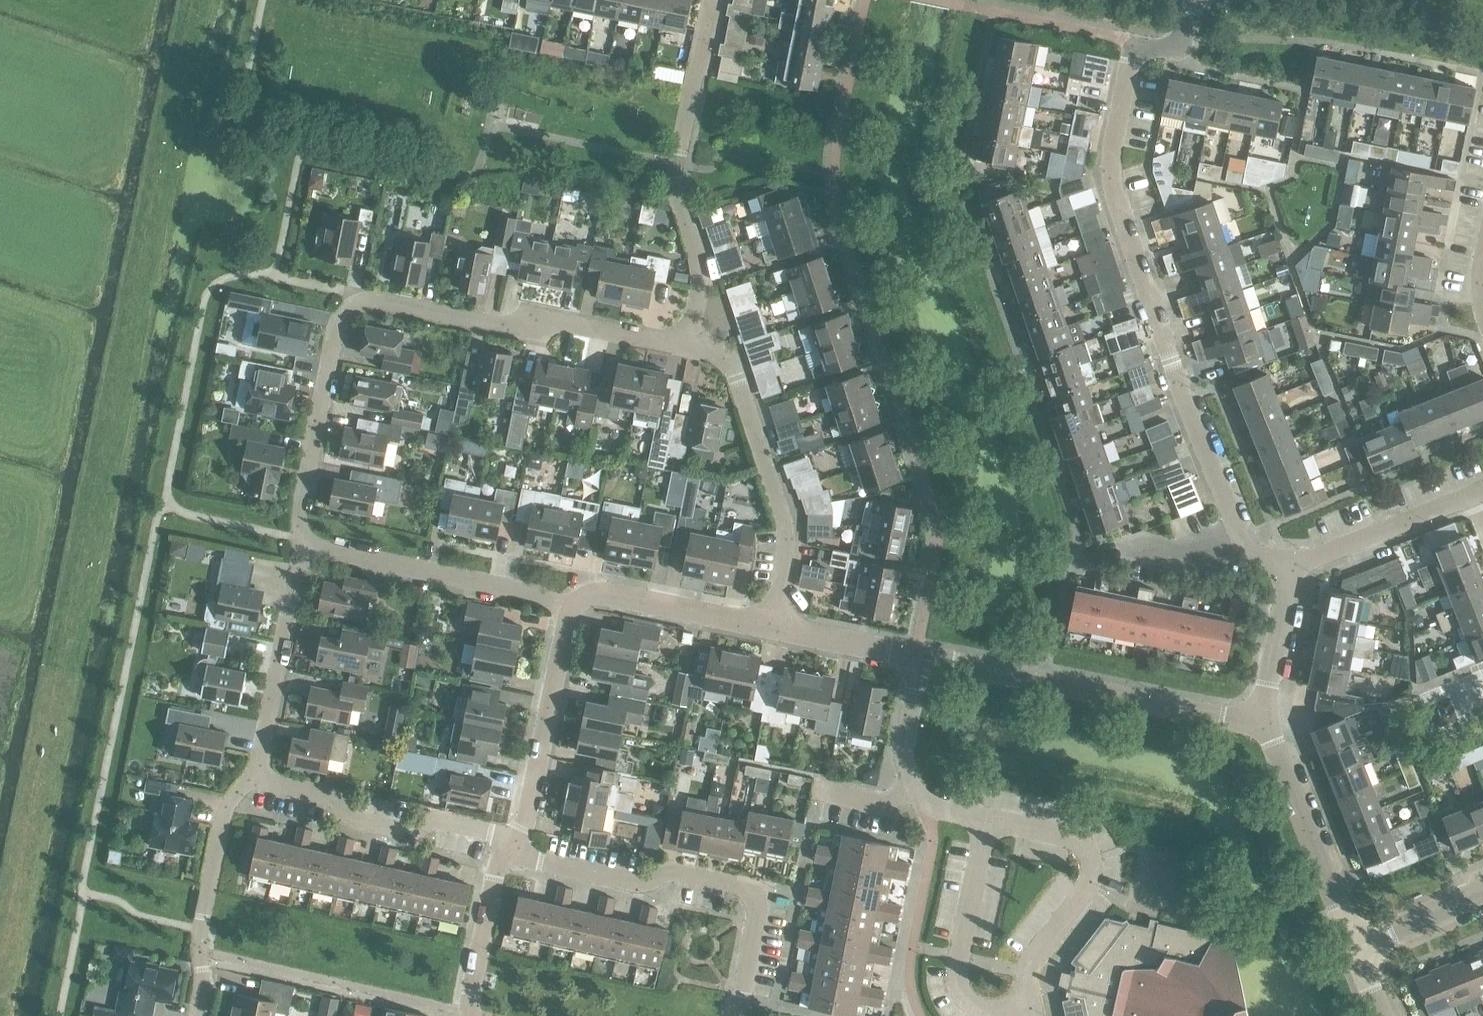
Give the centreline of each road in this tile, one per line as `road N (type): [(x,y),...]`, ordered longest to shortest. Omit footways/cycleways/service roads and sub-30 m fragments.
road 1 (residential): [(305,542),(299,509),(336,330),(367,298),(502,325),(566,323),(688,345)]
road 2 (residential): [(1243,539),(1171,360),(1113,174),(1135,59),(1186,35)]
road 3 (residential): [(1027,1015),(1033,959),(1082,894),(1091,862),(1078,843),(929,805),(911,782),(904,754),(922,657)]
road 4 (residential): [(737,1015),(759,892),(677,874),(640,882),(513,847)]
road 5 (residential): [(688,345),(699,289),(697,249),(677,165),(712,0)]
road 6 (residential): [(1260,725),(922,657)]
road 7 (residential): [(688,345),(732,367),(784,522),(788,551),(773,626)]
road 8 (residential): [(576,606),(305,542)]
road 9 (residential): [(513,847),(434,823),(405,831),(350,818),(321,794),(257,774)]
road 10 (residential): [(200,1015),(204,915),(223,821),(257,774)]
road 11 (residential): [(513,847),(527,820),(576,606)]
road 12 (residential): [(1358,949),(1260,725)]
road 13 (residential): [(257,774),(305,542)]
road 14 (residential): [(773,626),(607,597),(576,606)]
road 15 (residential): [(1473,495),(1293,564)]
road 16 (residential): [(471,1015),(497,878),(513,847)]
road 17 (residential): [(1260,725),(1293,564)]
road 18 (residential): [(922,657),(773,626)]
road 19 (unclassified): [(1358,949),(1482,894)]
road 20 (residential): [(1126,552),(1211,555),(1243,539)]

